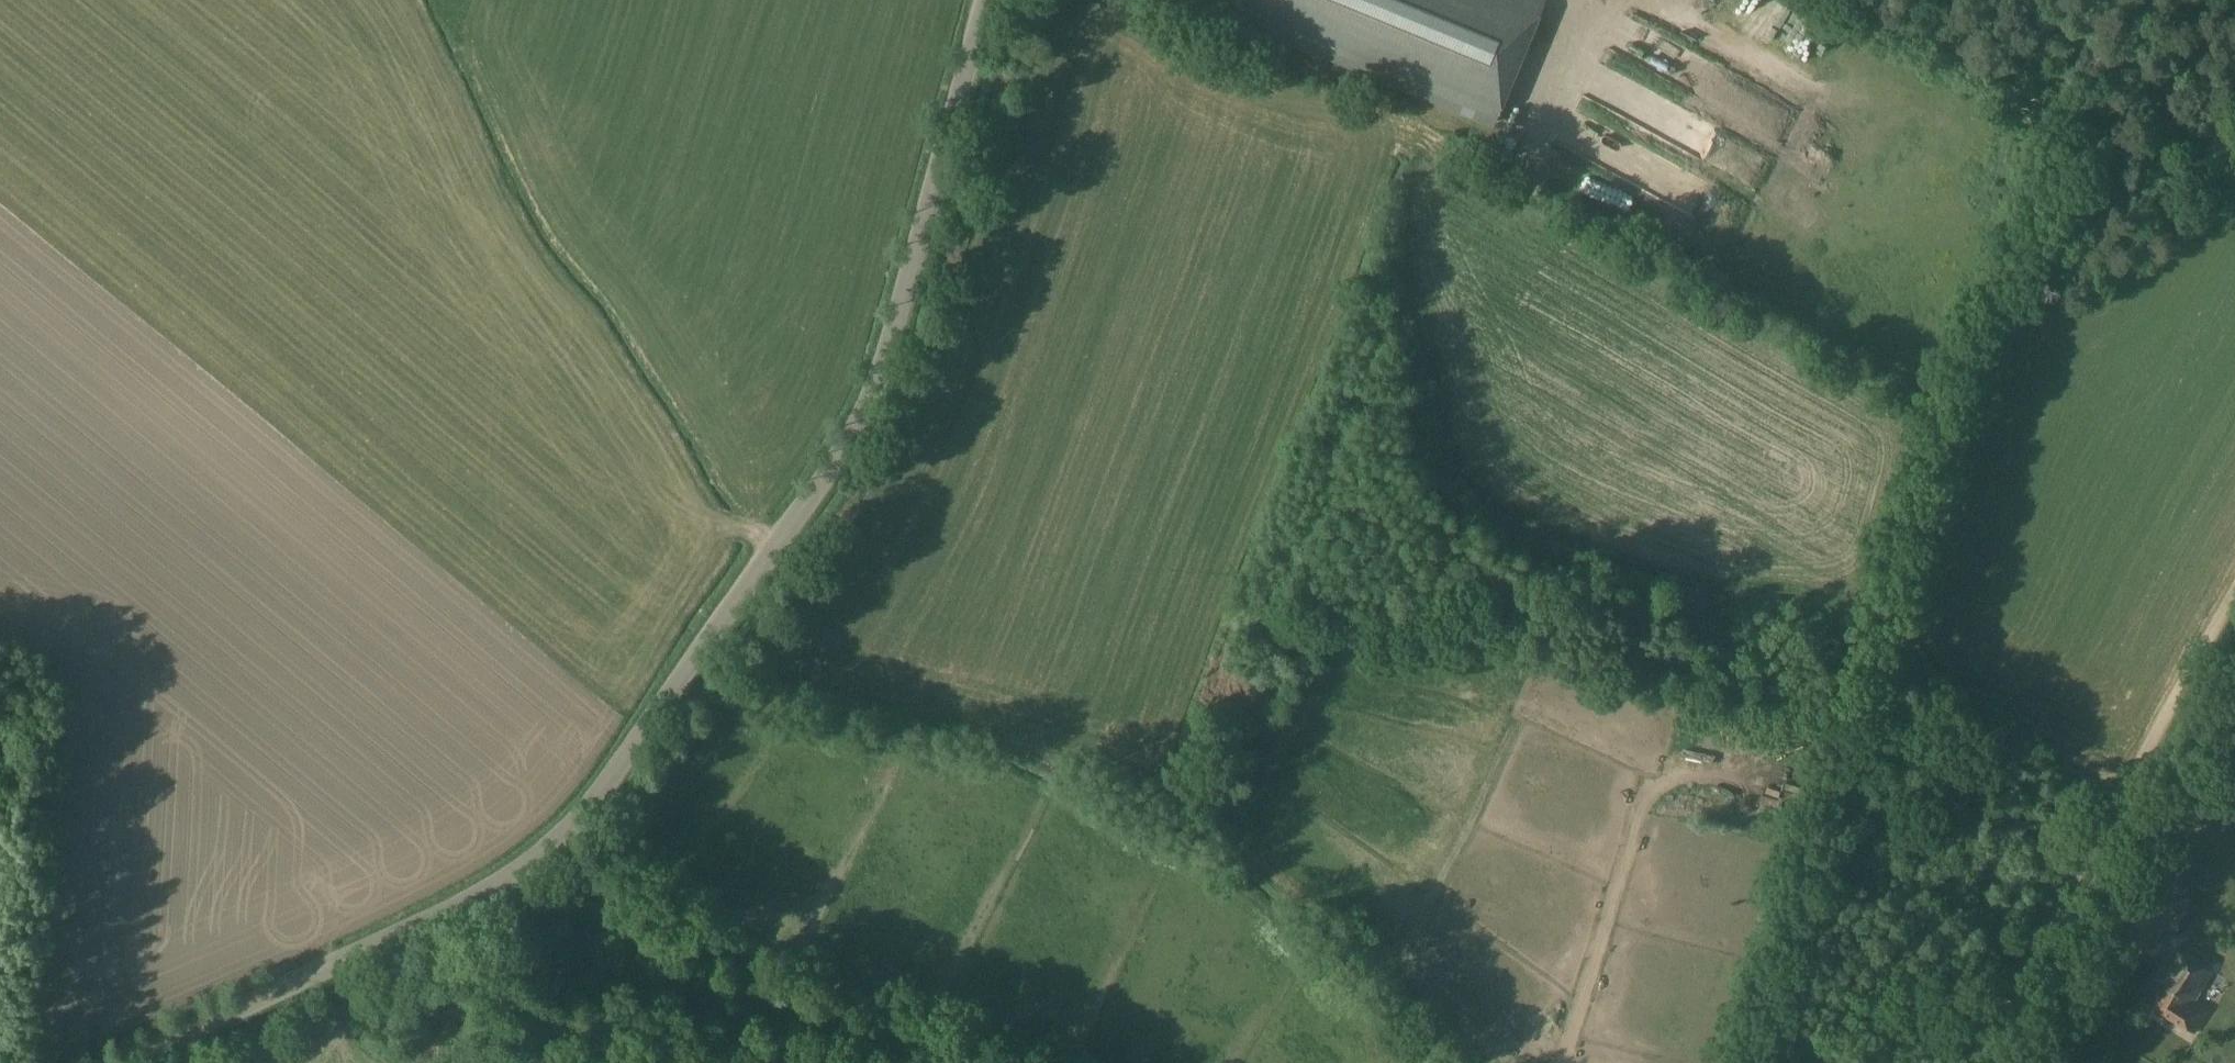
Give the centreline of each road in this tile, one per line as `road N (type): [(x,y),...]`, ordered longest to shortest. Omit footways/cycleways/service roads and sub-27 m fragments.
road 1 (unclassified): [(147,1062),(468,915),(570,837),(881,391),(914,298),(938,117),(976,0)]

